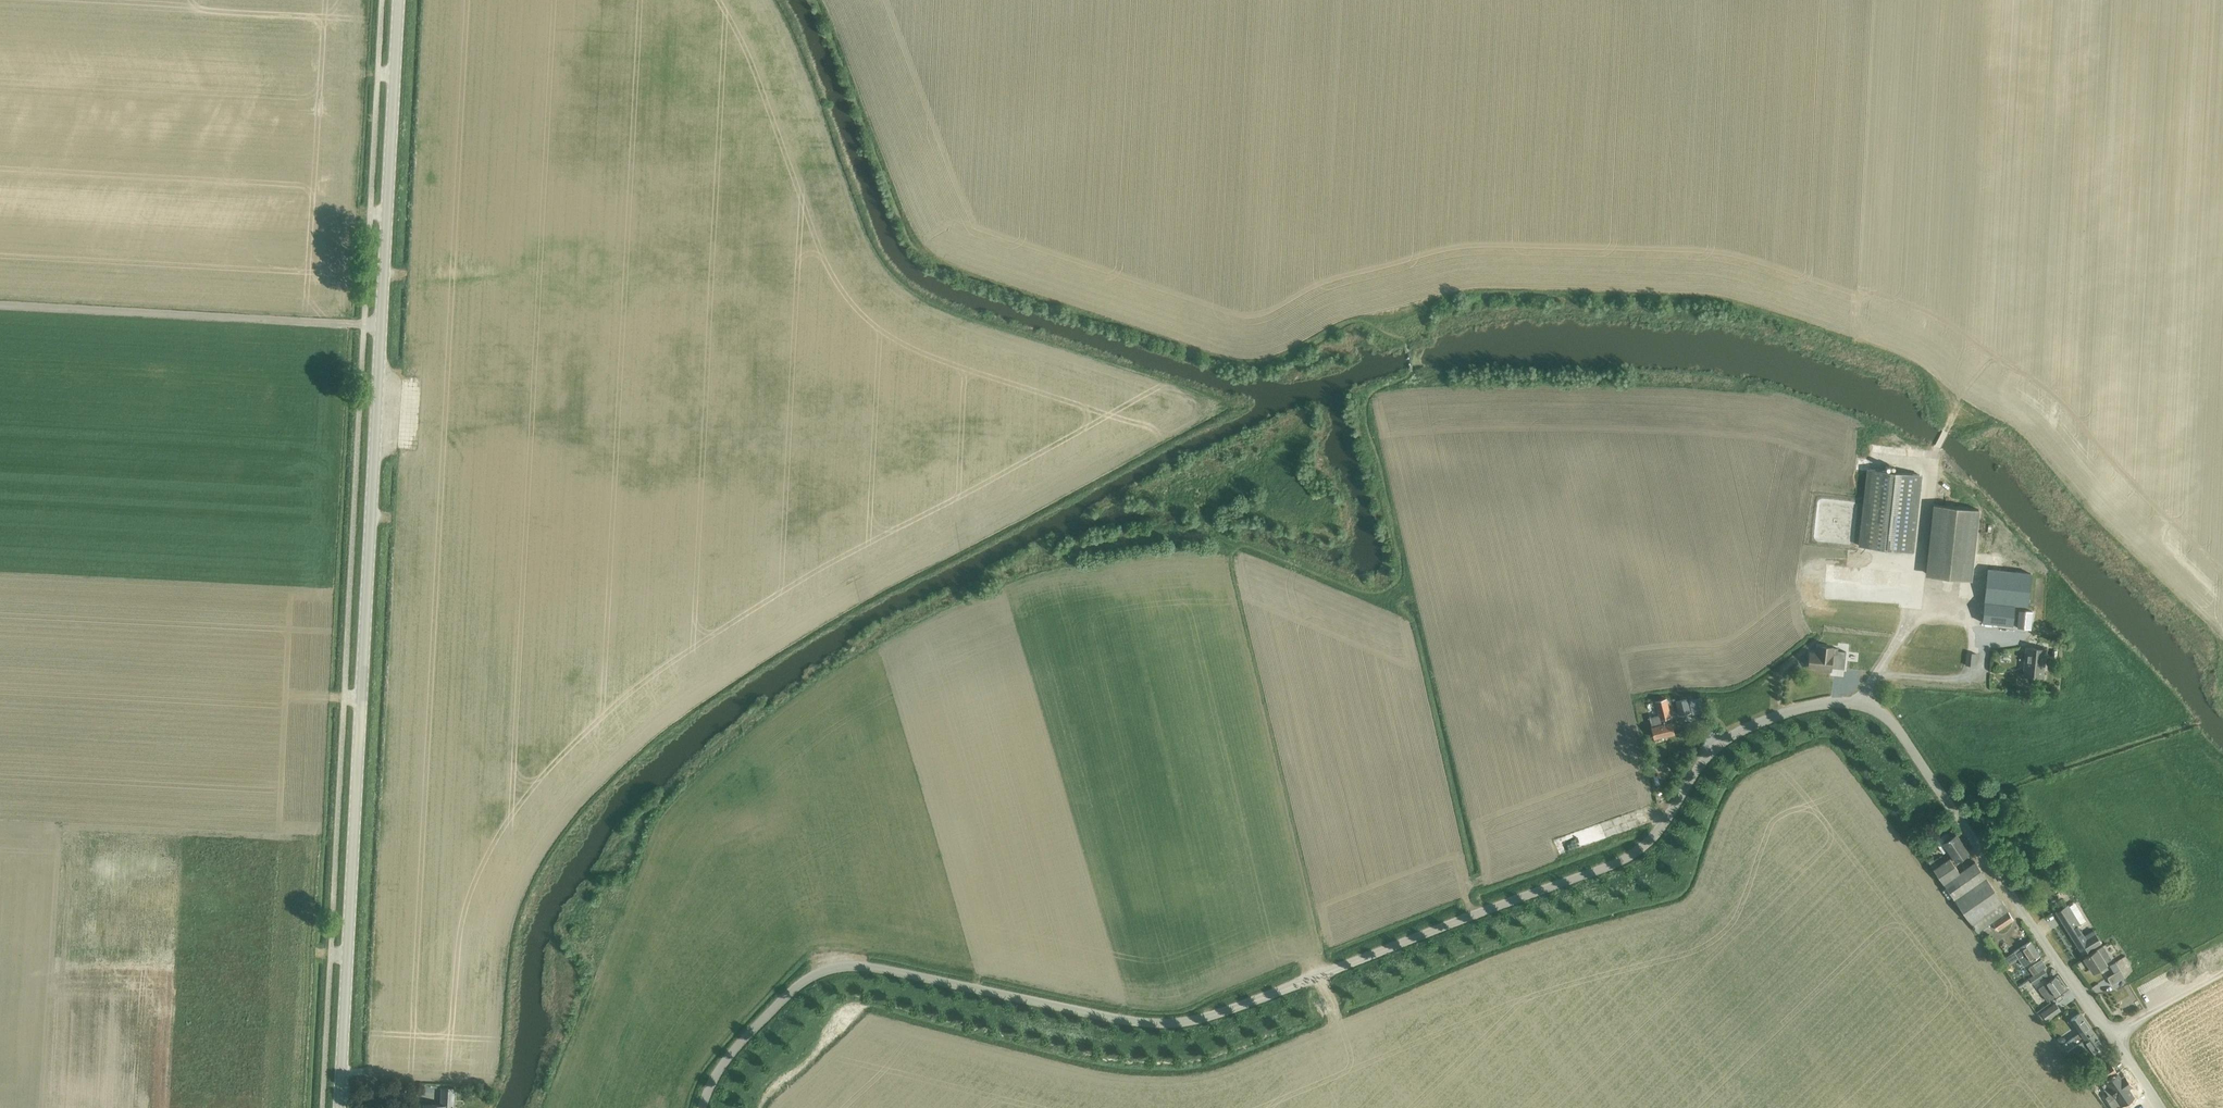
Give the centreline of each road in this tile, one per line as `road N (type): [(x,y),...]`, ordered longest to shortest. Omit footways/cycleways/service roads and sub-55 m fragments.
road 1 (unclassified): [(698,1107),(726,1058),(787,996),(829,967),(1126,1023),(1195,1020),(1633,854),(1720,744),(1786,712),(1835,703),(1875,710),(1901,736),(2112,1038)]
road 2 (secondary): [(340,1107),(381,325)]
road 3 (unclassified): [(381,325),(0,305)]
road 4 (secondary): [(381,325),(399,0)]

